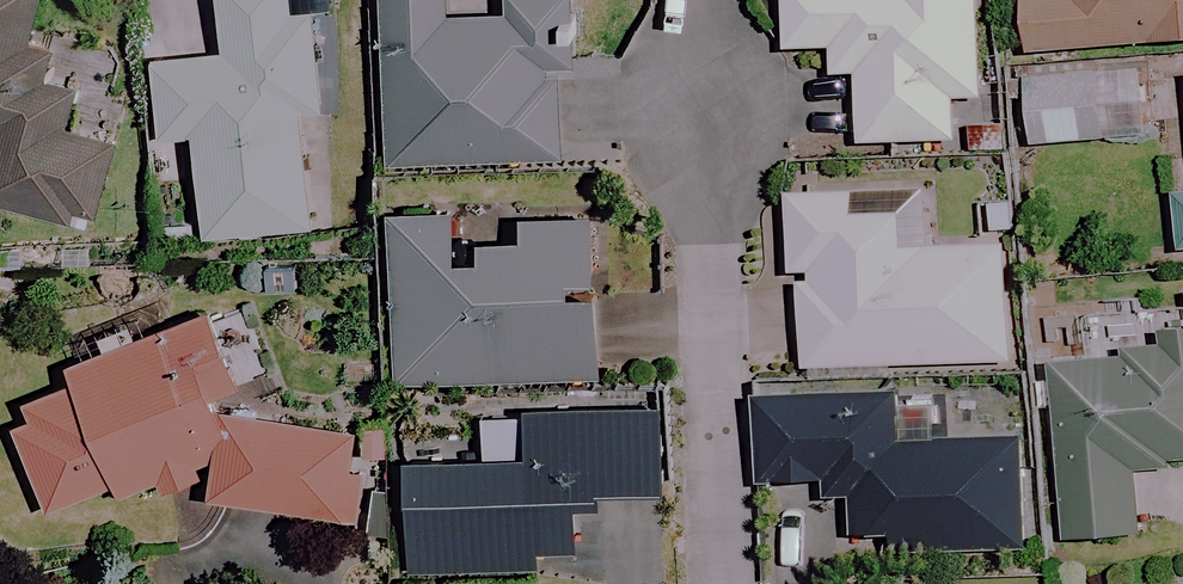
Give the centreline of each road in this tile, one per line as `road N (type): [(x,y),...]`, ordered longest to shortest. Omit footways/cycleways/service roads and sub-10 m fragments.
road 1 (residential): [(719,583),(691,0)]

